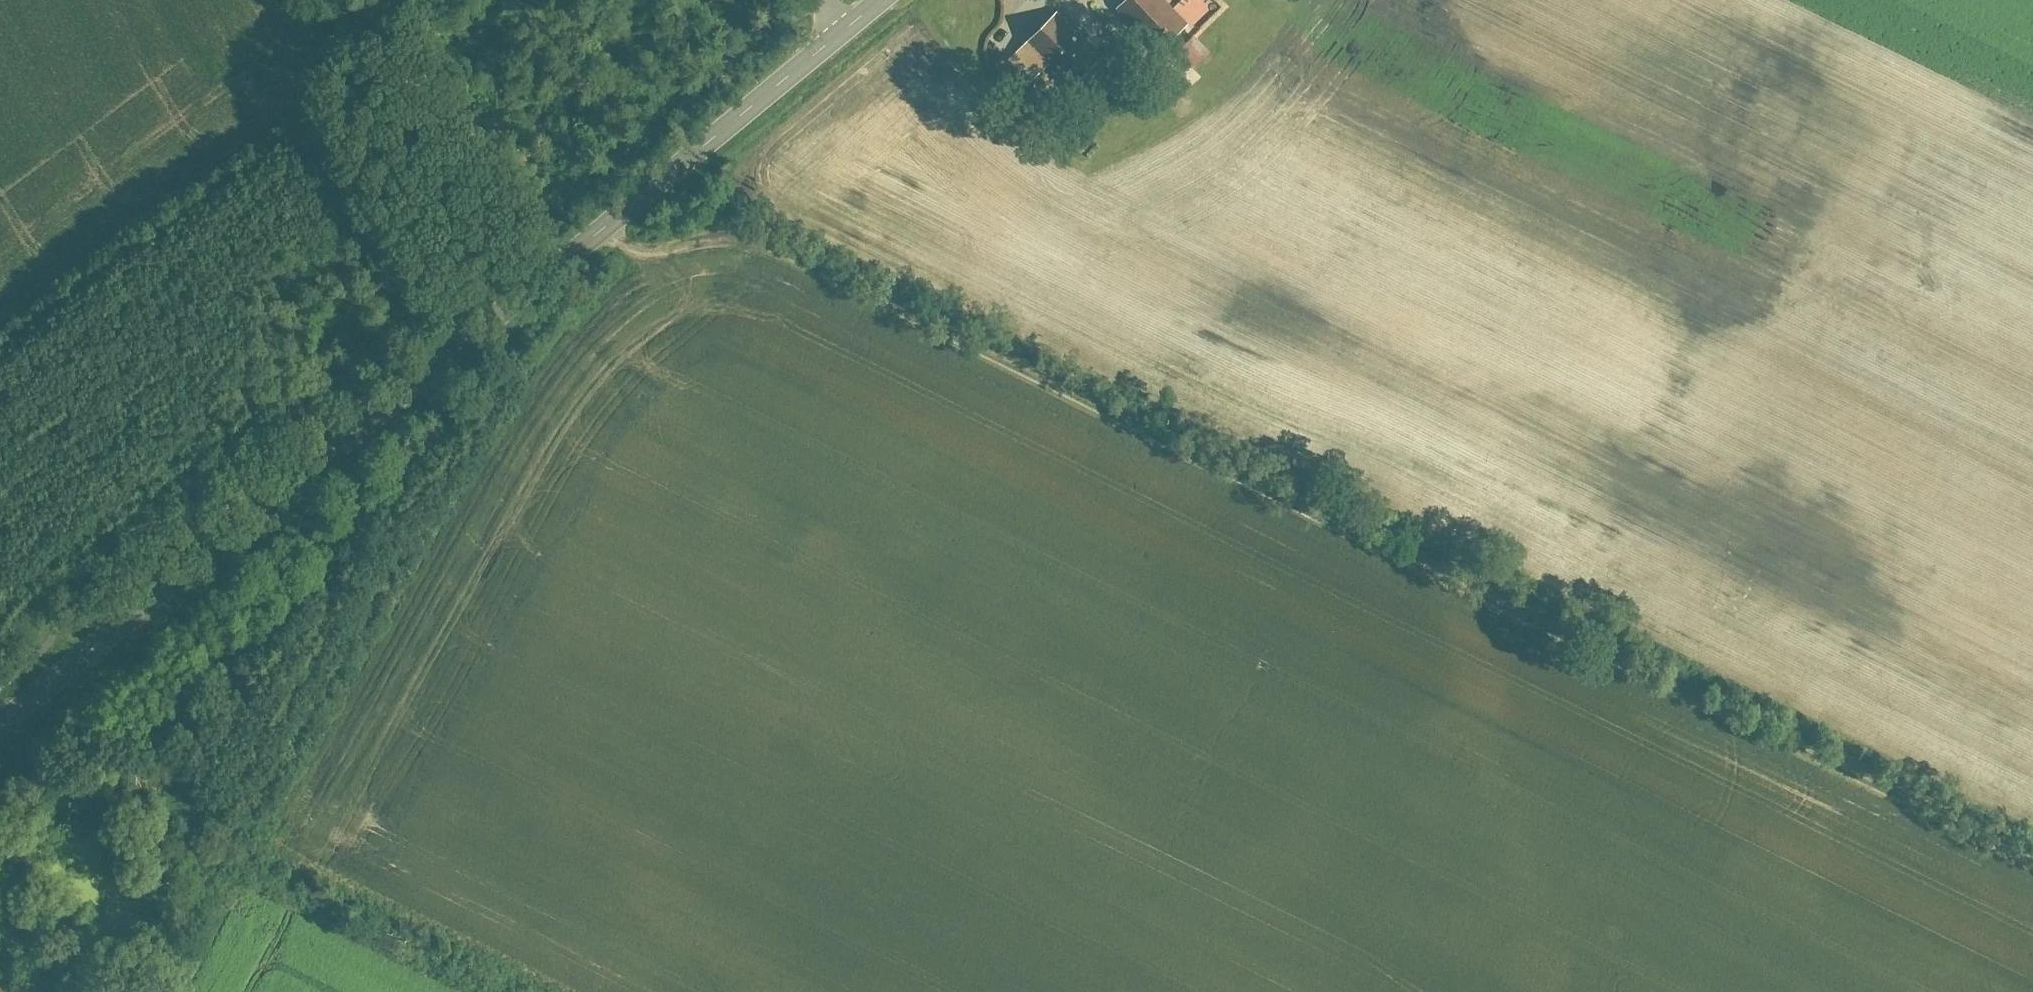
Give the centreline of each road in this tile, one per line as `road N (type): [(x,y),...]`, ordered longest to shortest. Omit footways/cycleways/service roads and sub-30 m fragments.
road 1 (track): [(613,225),(646,259),(698,239),(752,242),(2032,864)]
road 2 (tertiary): [(887,0),(0,728)]

